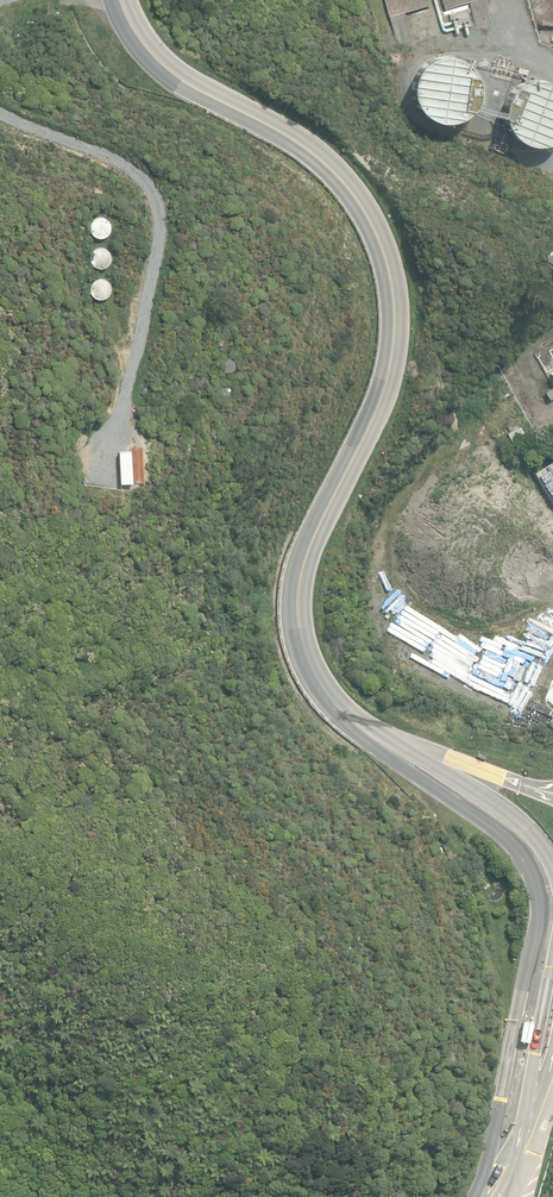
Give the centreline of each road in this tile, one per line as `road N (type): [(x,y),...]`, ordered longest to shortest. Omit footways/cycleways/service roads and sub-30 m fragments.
road 1 (unclassified): [(332,701),(307,657),(297,597),(313,537),(388,375),(394,319),(386,263),(369,219),(337,175),(279,131),(171,73),(135,35),(119,0)]
road 2 (unclassified): [(479,1196),(535,941),(535,884),(504,837),(367,742),(332,701)]
road 3 (unclassified): [(552,959),(517,1137),(490,1196)]
road 4 (unclassified): [(378,732),(523,825),(552,863)]
road 5 (unclassified): [(378,732),(521,784)]

